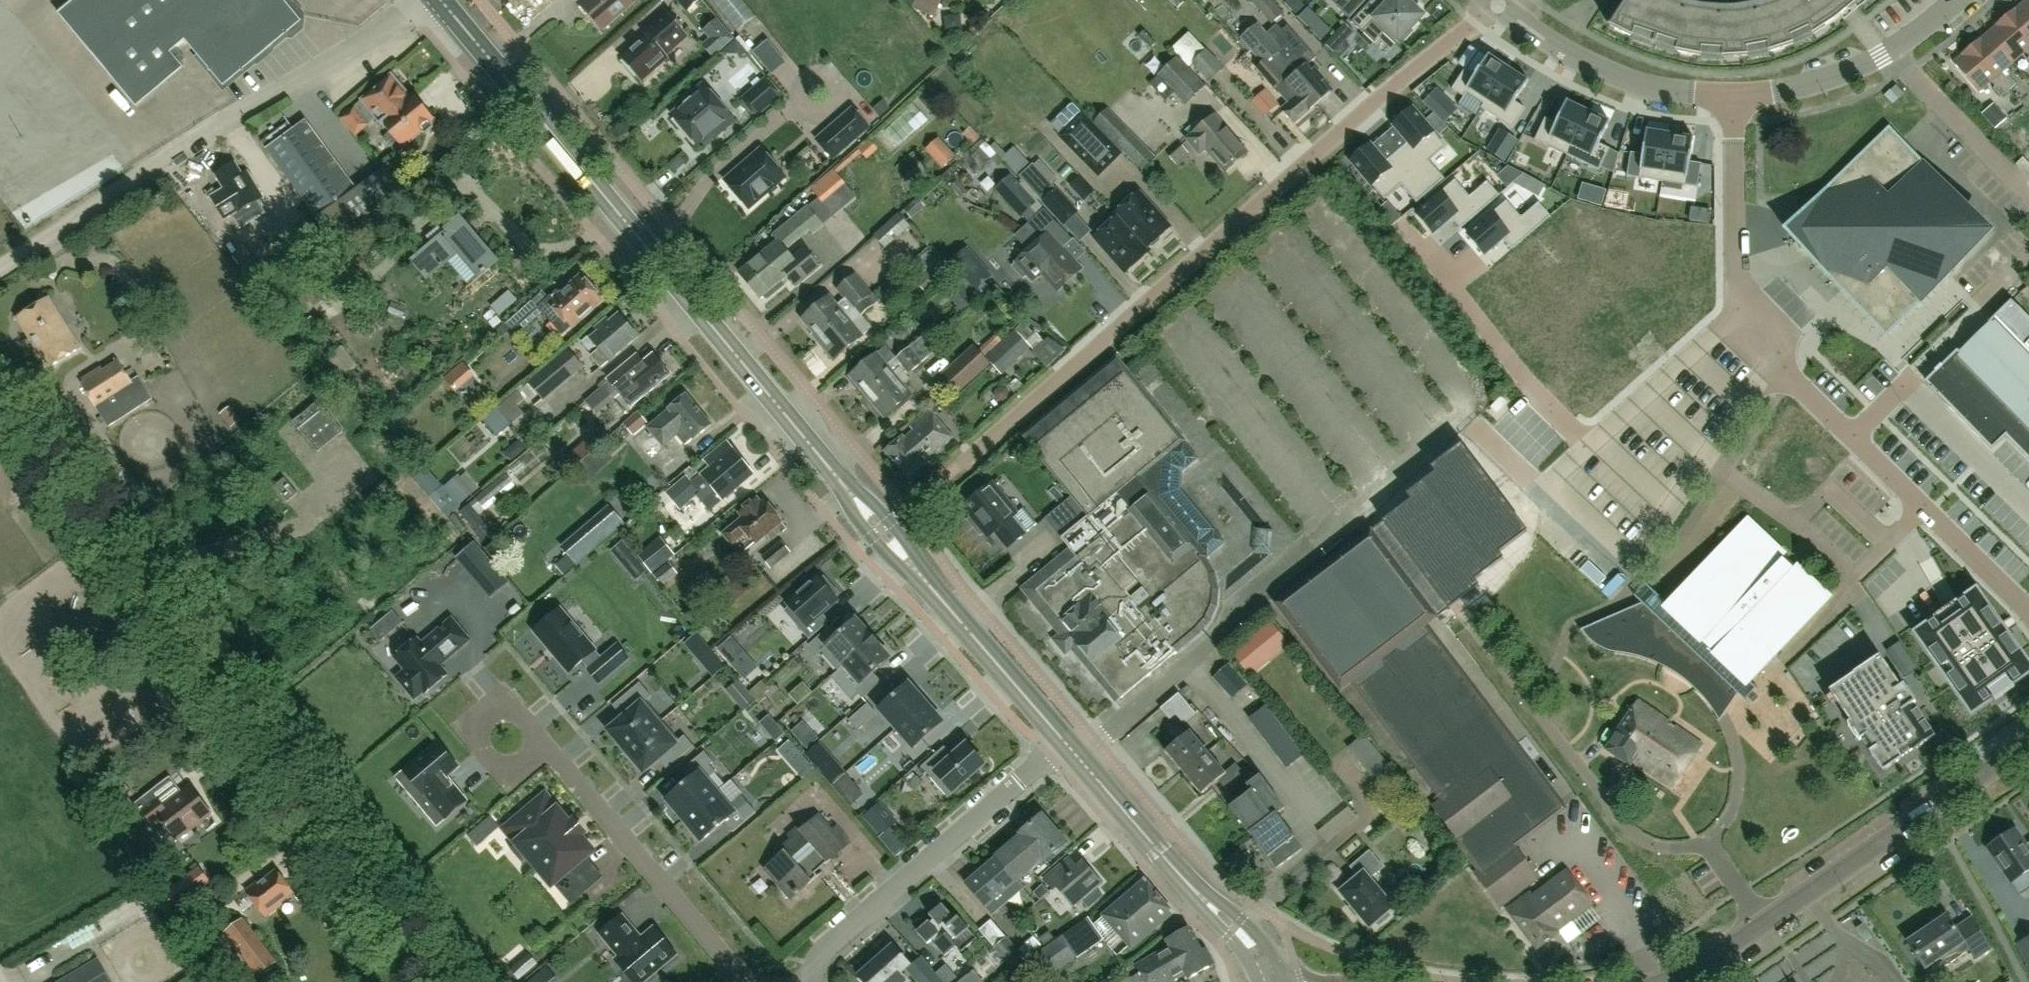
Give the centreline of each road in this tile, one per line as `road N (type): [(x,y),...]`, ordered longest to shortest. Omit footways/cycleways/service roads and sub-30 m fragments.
road 1 (secondary): [(1065,740),(438,0)]
road 2 (residential): [(458,981),(138,580),(0,392)]
road 3 (residential): [(962,463),(1493,6)]
road 4 (residential): [(1774,362),(1630,566),(1544,482),(1754,299)]
road 5 (unclassified): [(0,262),(368,39),(413,0)]
road 6 (tertiary): [(1659,981),(1735,942),(2028,745)]
road 7 (residential): [(2028,610),(1774,362)]
road 8 (residential): [(812,981),(832,942),(1065,740)]
road 9 (secondary): [(1271,981),(1253,946),(1065,740)]
road 10 (residential): [(748,981),(556,760)]
road 11 (residential): [(1734,95),(1645,85),(1593,66),(1502,13)]
road 12 (residential): [(1955,0),(1903,45),(1851,73),(1734,95)]
road 13 (residential): [(1754,299),(1736,267),(1734,95)]
road 14 (residential): [(556,760),(507,707),(483,720),(480,749),(494,764),(550,757)]

